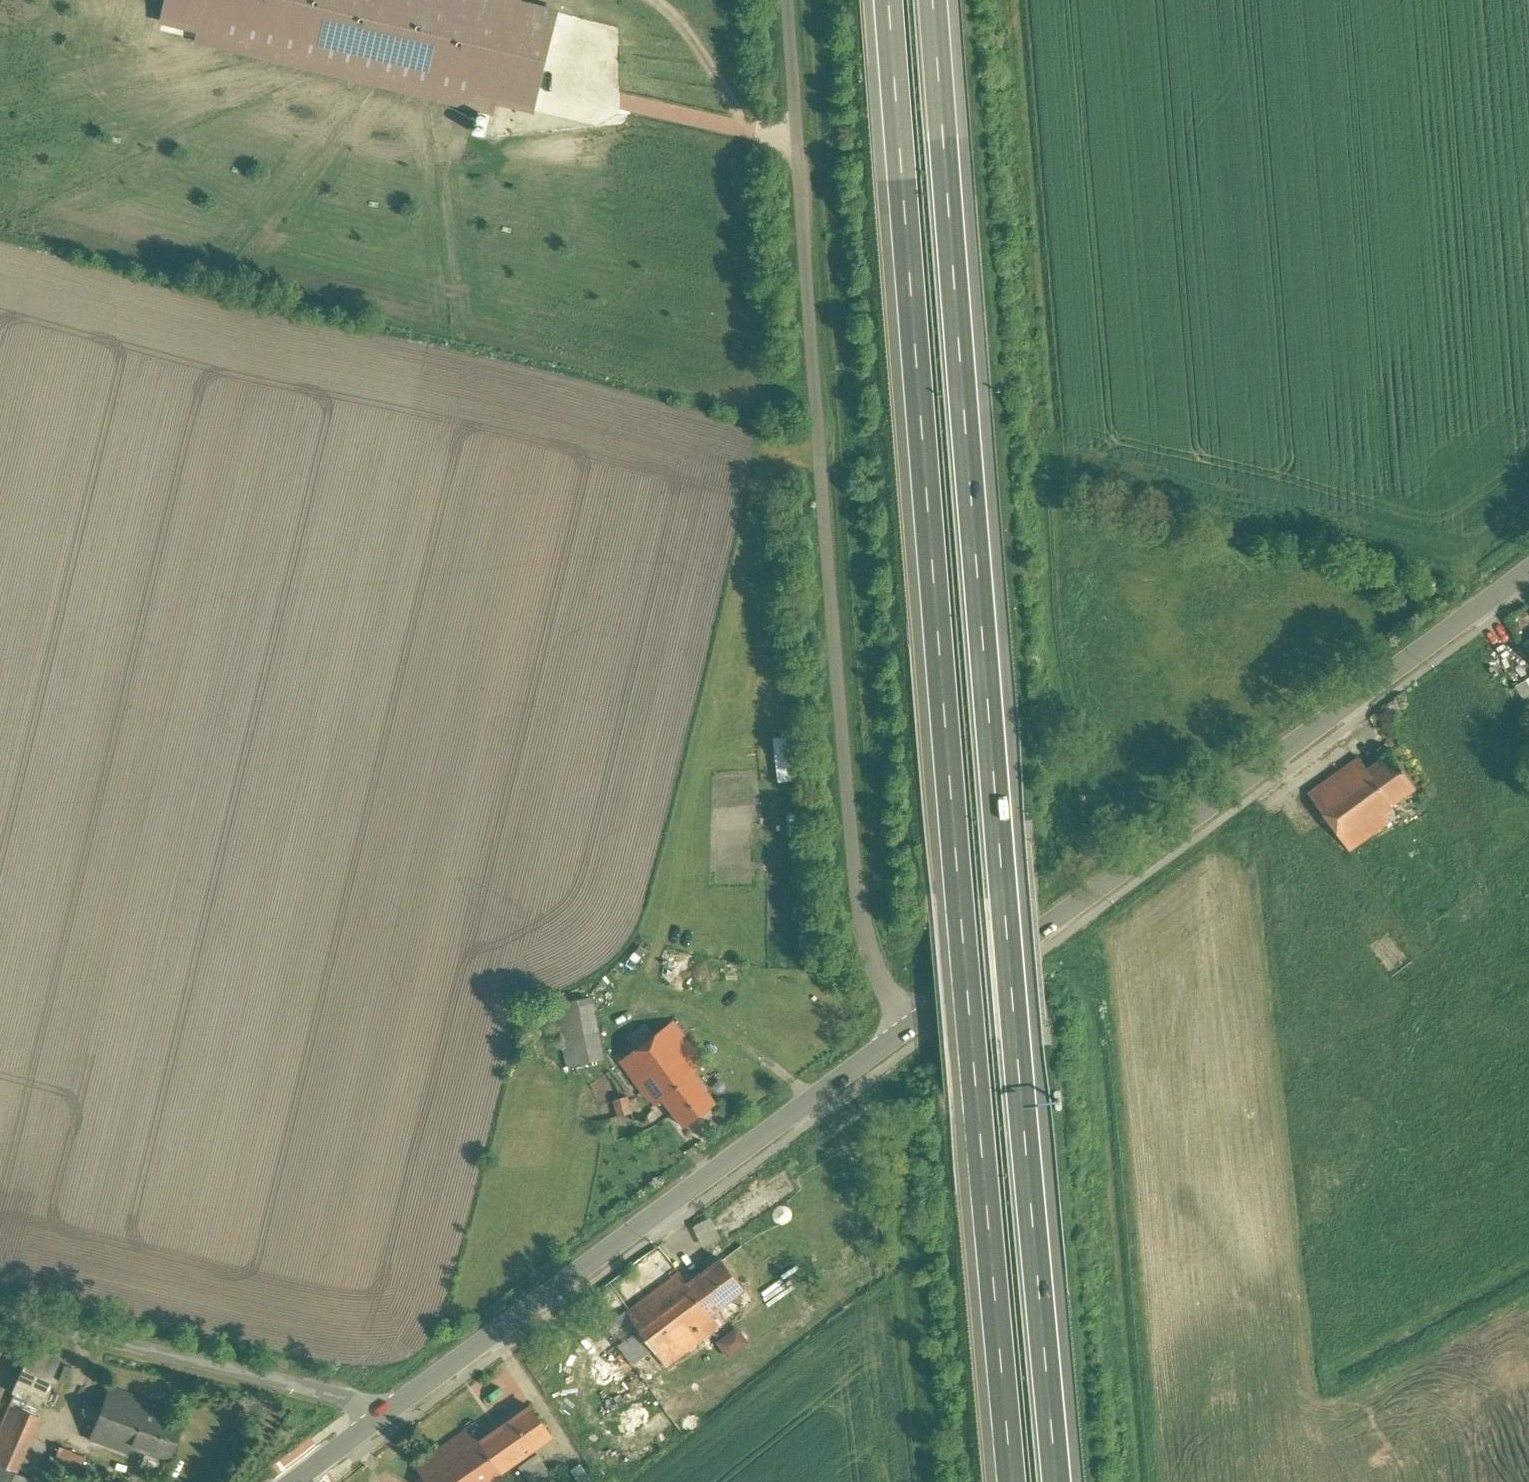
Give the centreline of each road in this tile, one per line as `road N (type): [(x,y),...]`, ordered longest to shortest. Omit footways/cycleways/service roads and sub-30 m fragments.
road 1 (motorway): [(1058,1481),(934,0)]
road 2 (motorway): [(890,0),(1012,1481)]
road 3 (unclassified): [(903,1038),(854,905),(791,0)]
road 4 (tertiary): [(903,1038),(1528,570)]
road 5 (tertiary): [(386,1418),(903,1038)]
road 6 (unclassified): [(0,1312),(357,1399),(386,1418)]

